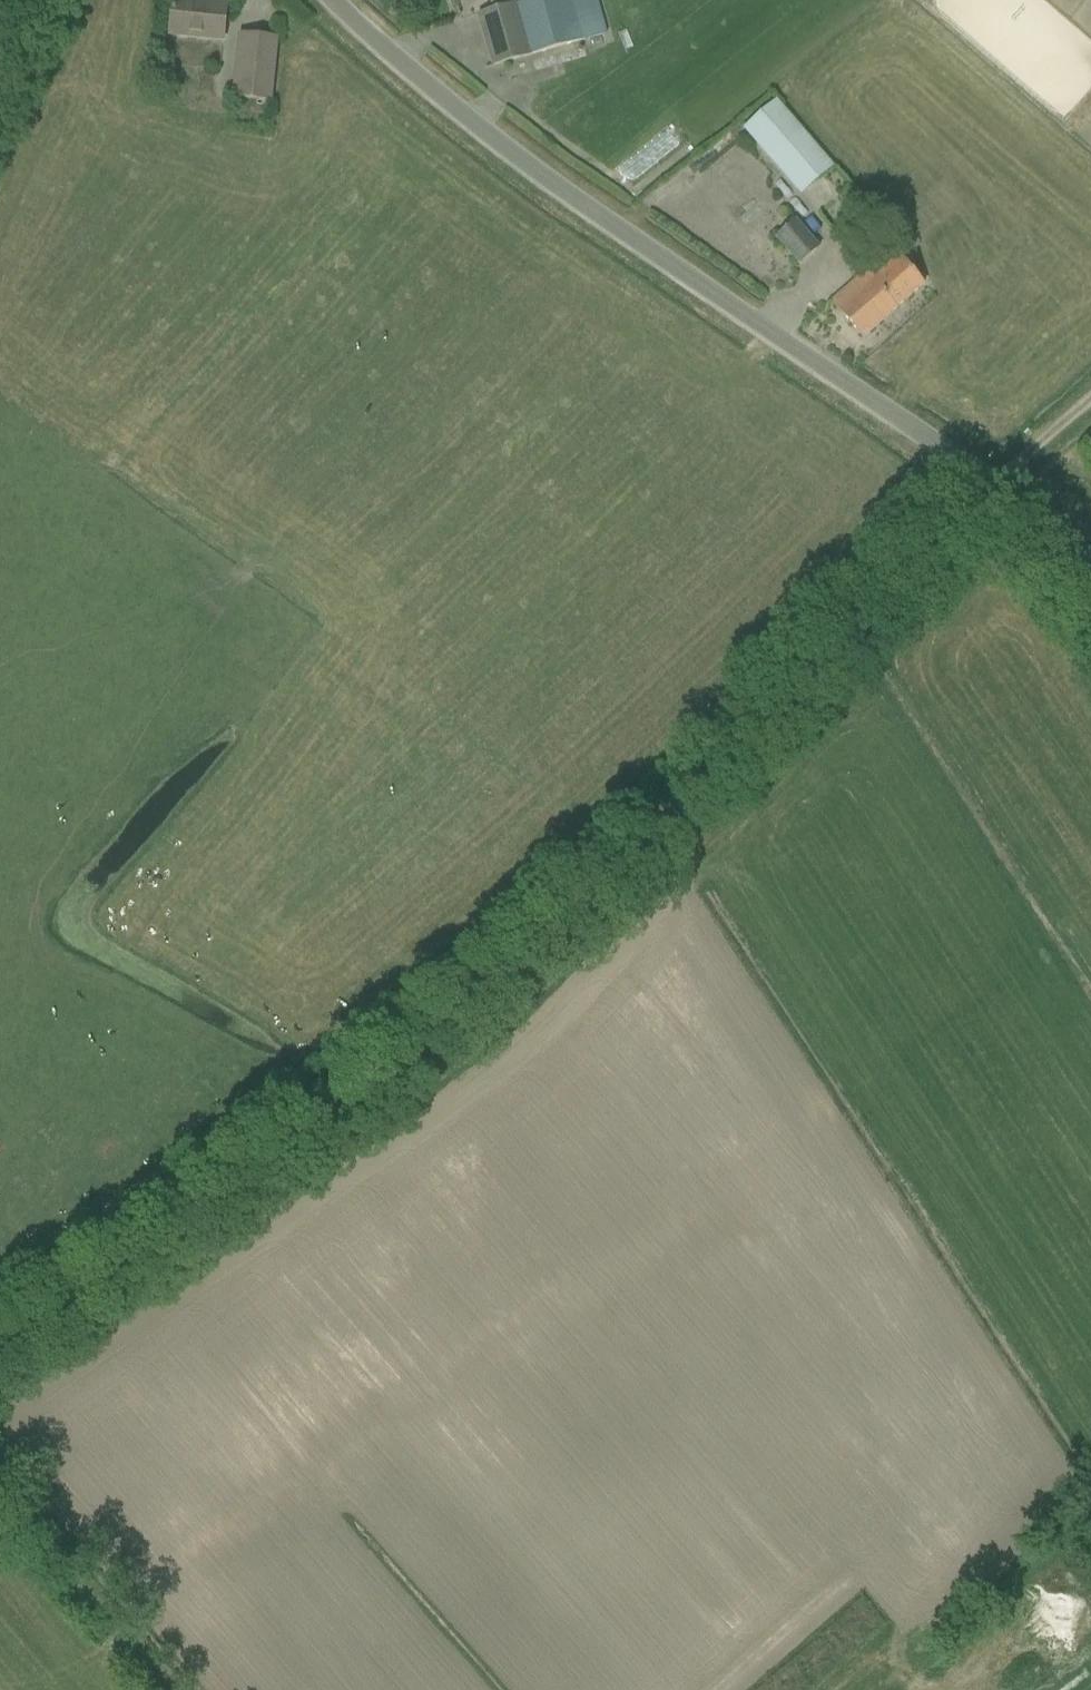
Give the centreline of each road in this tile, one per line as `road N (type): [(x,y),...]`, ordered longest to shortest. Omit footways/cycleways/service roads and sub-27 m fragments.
road 1 (unclassified): [(0,1326),(310,1099),(485,957),(986,487)]
road 2 (unclassified): [(986,487),(544,186),(327,0)]
road 3 (unclassified): [(178,1689),(0,1475)]
road 4 (unclassified): [(1090,607),(1029,518),(986,487)]
road 5 (unclassified): [(986,487),(1090,408)]

